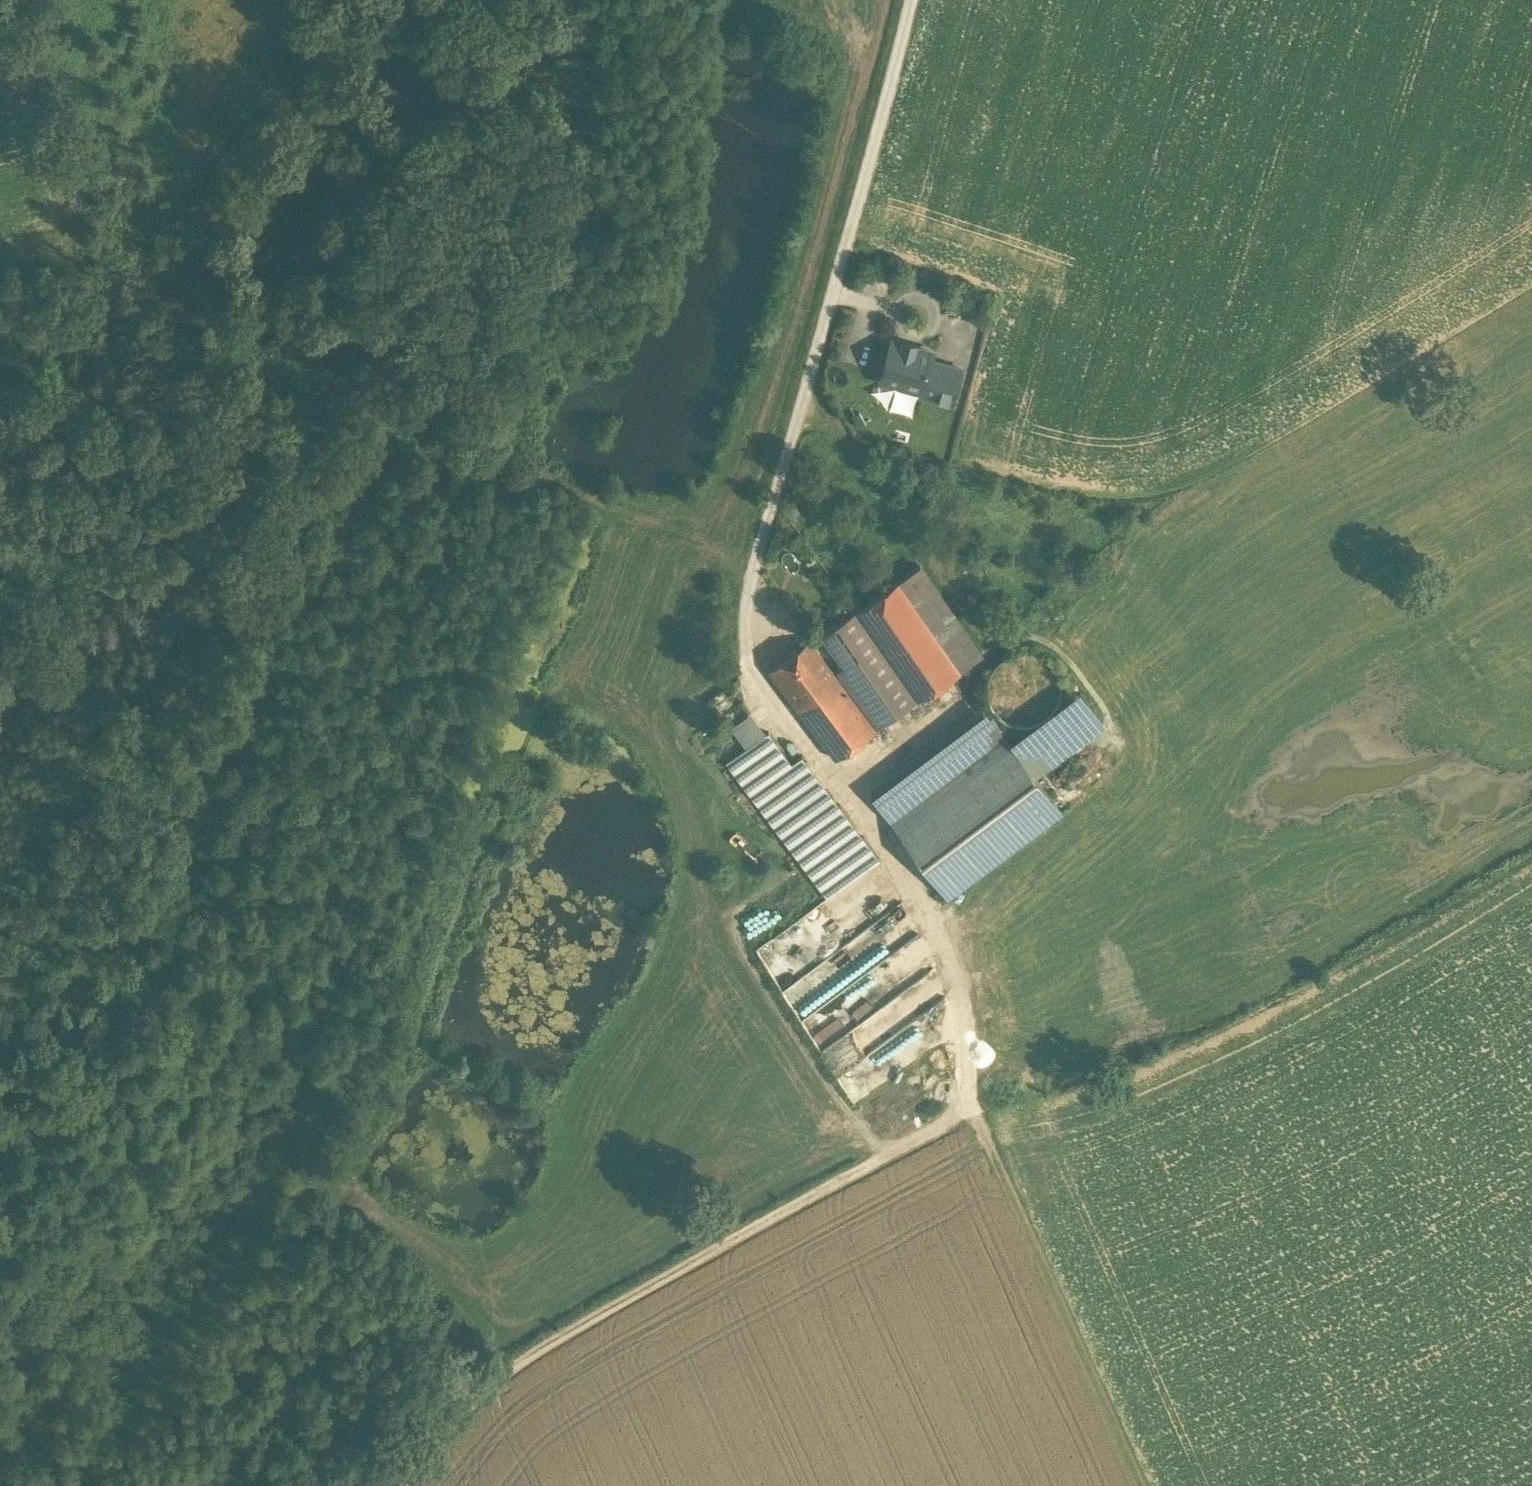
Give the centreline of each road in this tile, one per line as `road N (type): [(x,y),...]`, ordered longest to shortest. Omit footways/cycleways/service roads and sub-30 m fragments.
road 1 (track): [(747,652),(757,556),(911,0)]
road 2 (track): [(405,1485),(501,1371),(891,1150)]
road 3 (track): [(963,1107),(968,1041),(937,927),(901,863),(762,687),(747,652)]
road 4 (track): [(963,1107),(1137,1485)]

